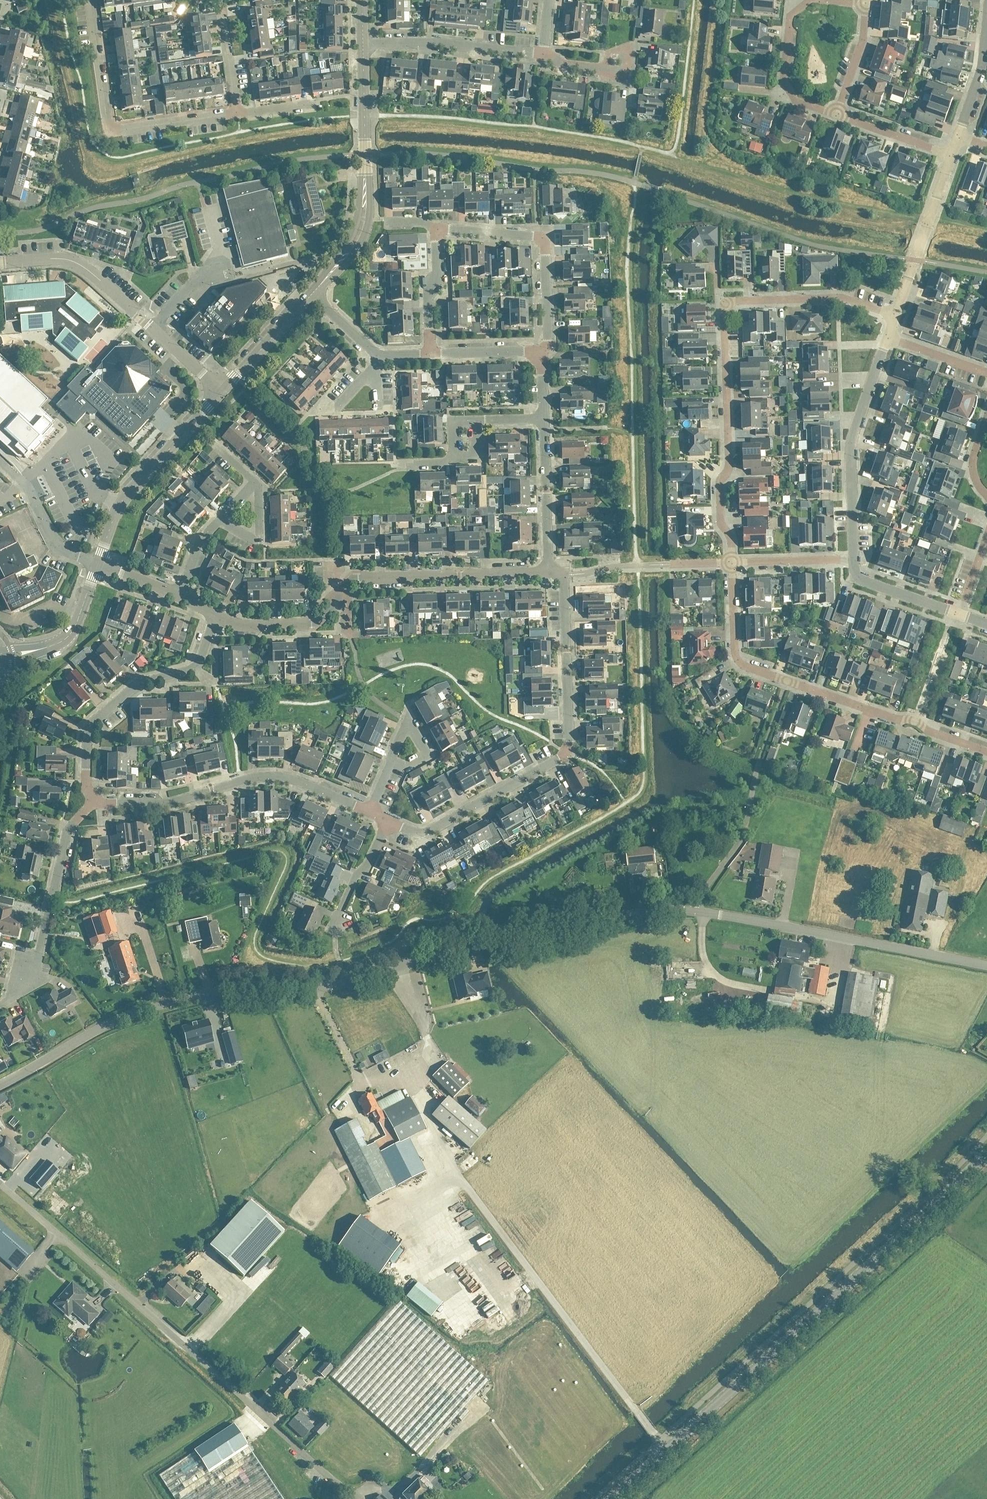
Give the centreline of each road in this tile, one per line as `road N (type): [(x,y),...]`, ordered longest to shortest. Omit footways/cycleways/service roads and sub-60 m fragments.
road 1 (residential): [(986,965),(697,911),(626,913),(340,982),(149,1007),(0,1082)]
road 2 (tertiary): [(610,1498),(986,1151)]
road 3 (residential): [(351,1496),(0,1185)]
road 4 (residential): [(386,822),(425,833),(562,758),(564,574),(548,574)]
road 5 (residential): [(986,751),(743,665),(735,652),(731,563)]
road 6 (residential): [(212,613),(238,626),(313,622),(352,579),(548,574)]
road 7 (residential): [(93,805),(170,802),(254,774),(280,775),(366,813)]
road 8 (unclassified): [(311,297),(363,223),(362,43)]
road 9 (residential): [(731,563),(720,522),(720,481),(728,469),(724,301)]
road 10 (residential): [(212,613),(201,659),(187,672),(133,688),(83,730),(84,787),(93,805)]
road 11 (residential): [(236,113),(111,131),(90,0)]
road 12 (residential): [(0,1003),(24,989),(32,973),(72,817),(93,805)]
road 13 (residential): [(546,350),(545,240),(538,228),(433,226)]
road 14 (residential): [(853,559),(849,447),(887,337)]
road 15 (unclassified): [(98,563),(122,500),(222,391)]
road 16 (residential): [(540,56),(448,43),(362,43)]
road 17 (residential): [(152,327),(76,262),(0,262)]
road 18 (residential): [(724,301),(842,297),(894,316)]
road 19 (residential): [(894,316),(950,153)]
road 20 (residential): [(836,114),(788,96),(782,80),(789,18),(805,0)]
road 21 (residential): [(548,574),(547,420)]
road 22 (residential): [(152,327),(220,258),(206,210)]
road 23 (unclassified): [(0,462),(28,489),(57,545),(98,563)]
road 24 (residential): [(960,613),(855,578),(853,559)]
road 25 (unclassified): [(222,391),(311,297)]
road 26 (residential): [(433,226),(425,352)]
road 27 (residential): [(329,932),(386,822)]
road 28 (residential): [(731,563),(853,559)]
road 29 (residential): [(236,113),(226,26),(204,0)]
road 30 (residential): [(546,350),(425,352)]
road 31 (residential): [(950,153),(836,114)]

